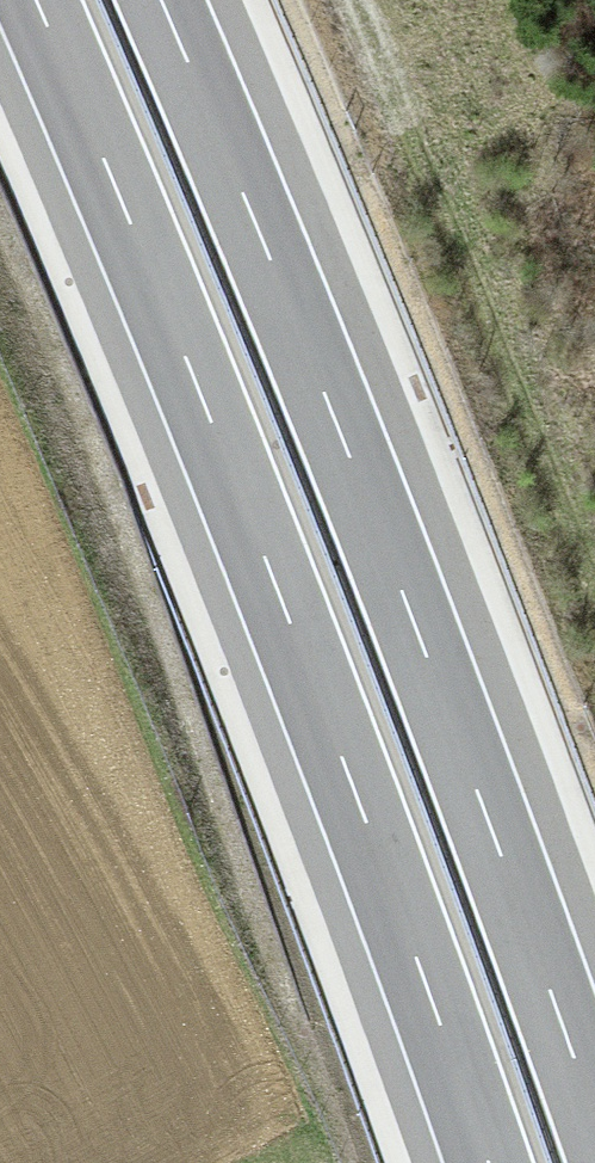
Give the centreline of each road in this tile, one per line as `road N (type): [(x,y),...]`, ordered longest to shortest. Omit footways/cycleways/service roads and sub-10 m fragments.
road 1 (motorway): [(34,0),(228,461),(489,1162)]
road 2 (motorway): [(594,1121),(334,413),(161,0)]
road 3 (track): [(403,120),(356,0)]

